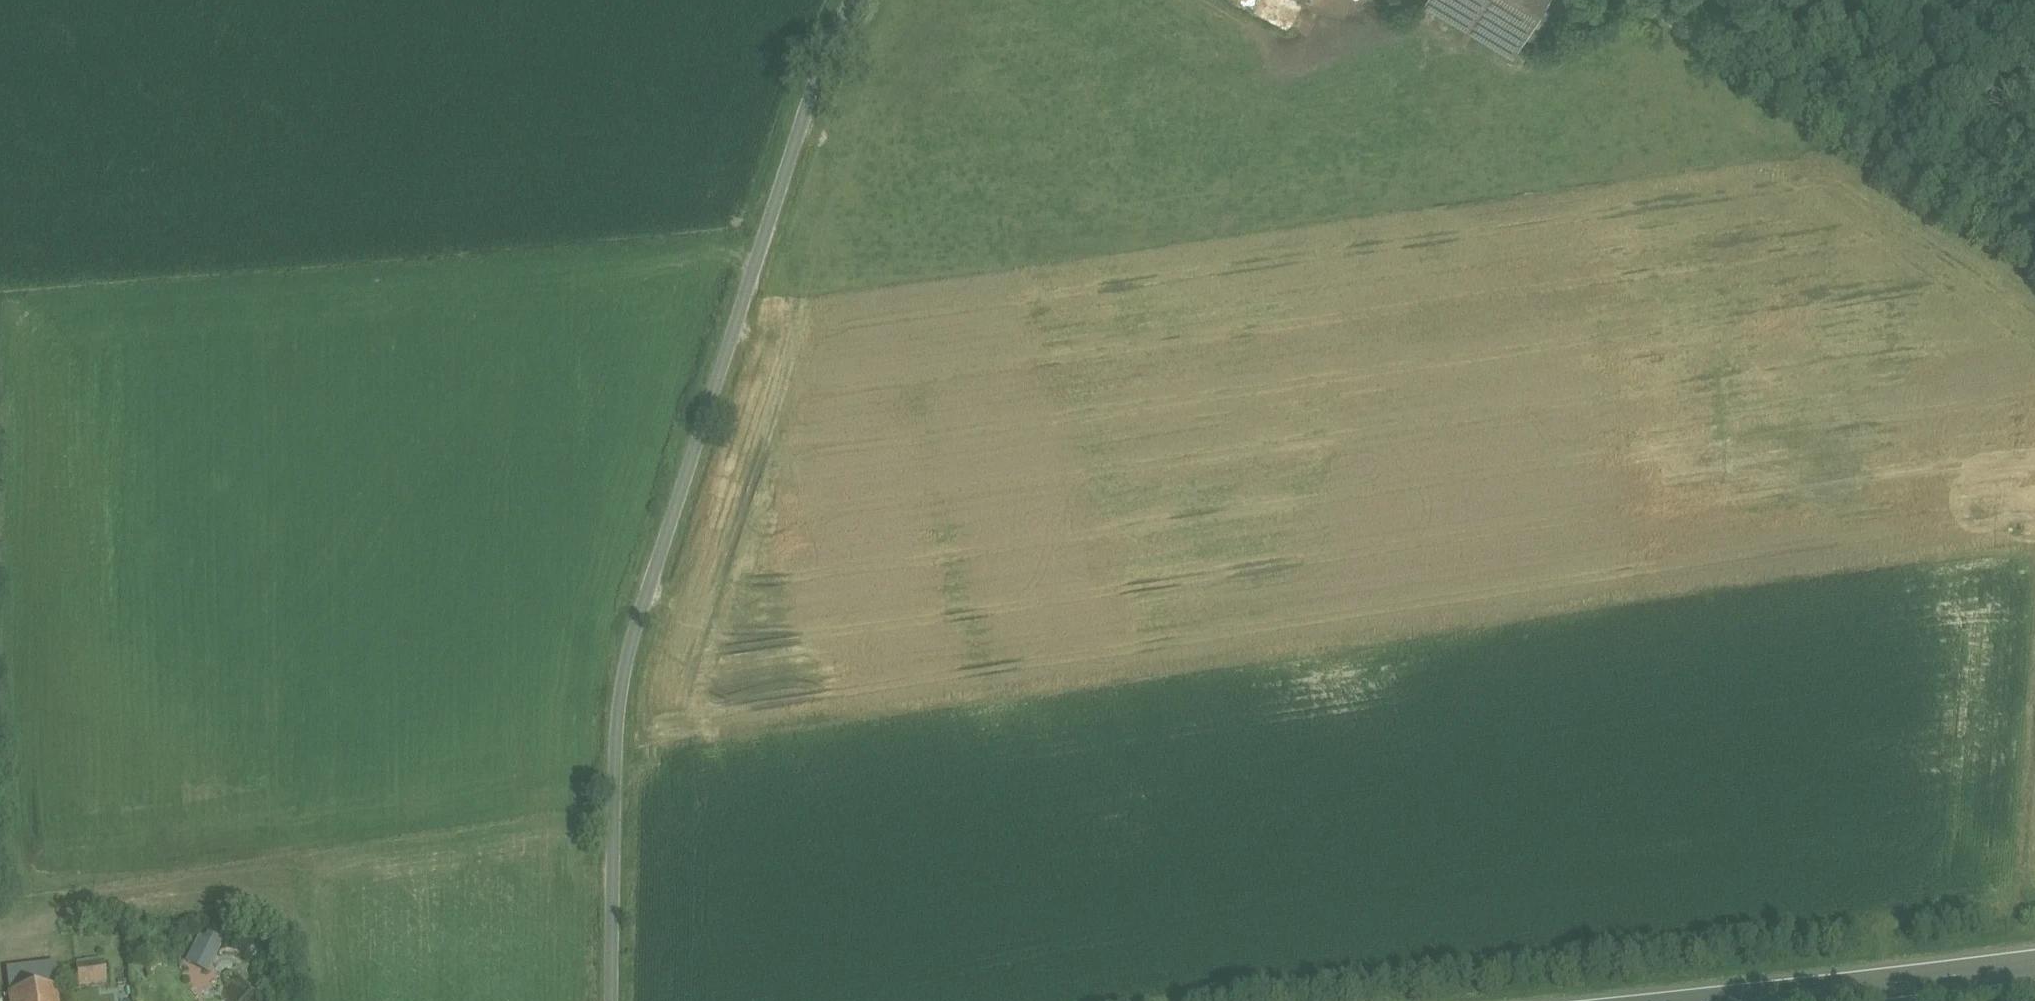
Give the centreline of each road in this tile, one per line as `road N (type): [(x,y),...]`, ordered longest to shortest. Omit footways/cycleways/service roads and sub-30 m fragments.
road 1 (unclassified): [(846,0),(653,564),(621,688),(615,1000)]
road 2 (secondary): [(1723,1000),(2034,966)]

